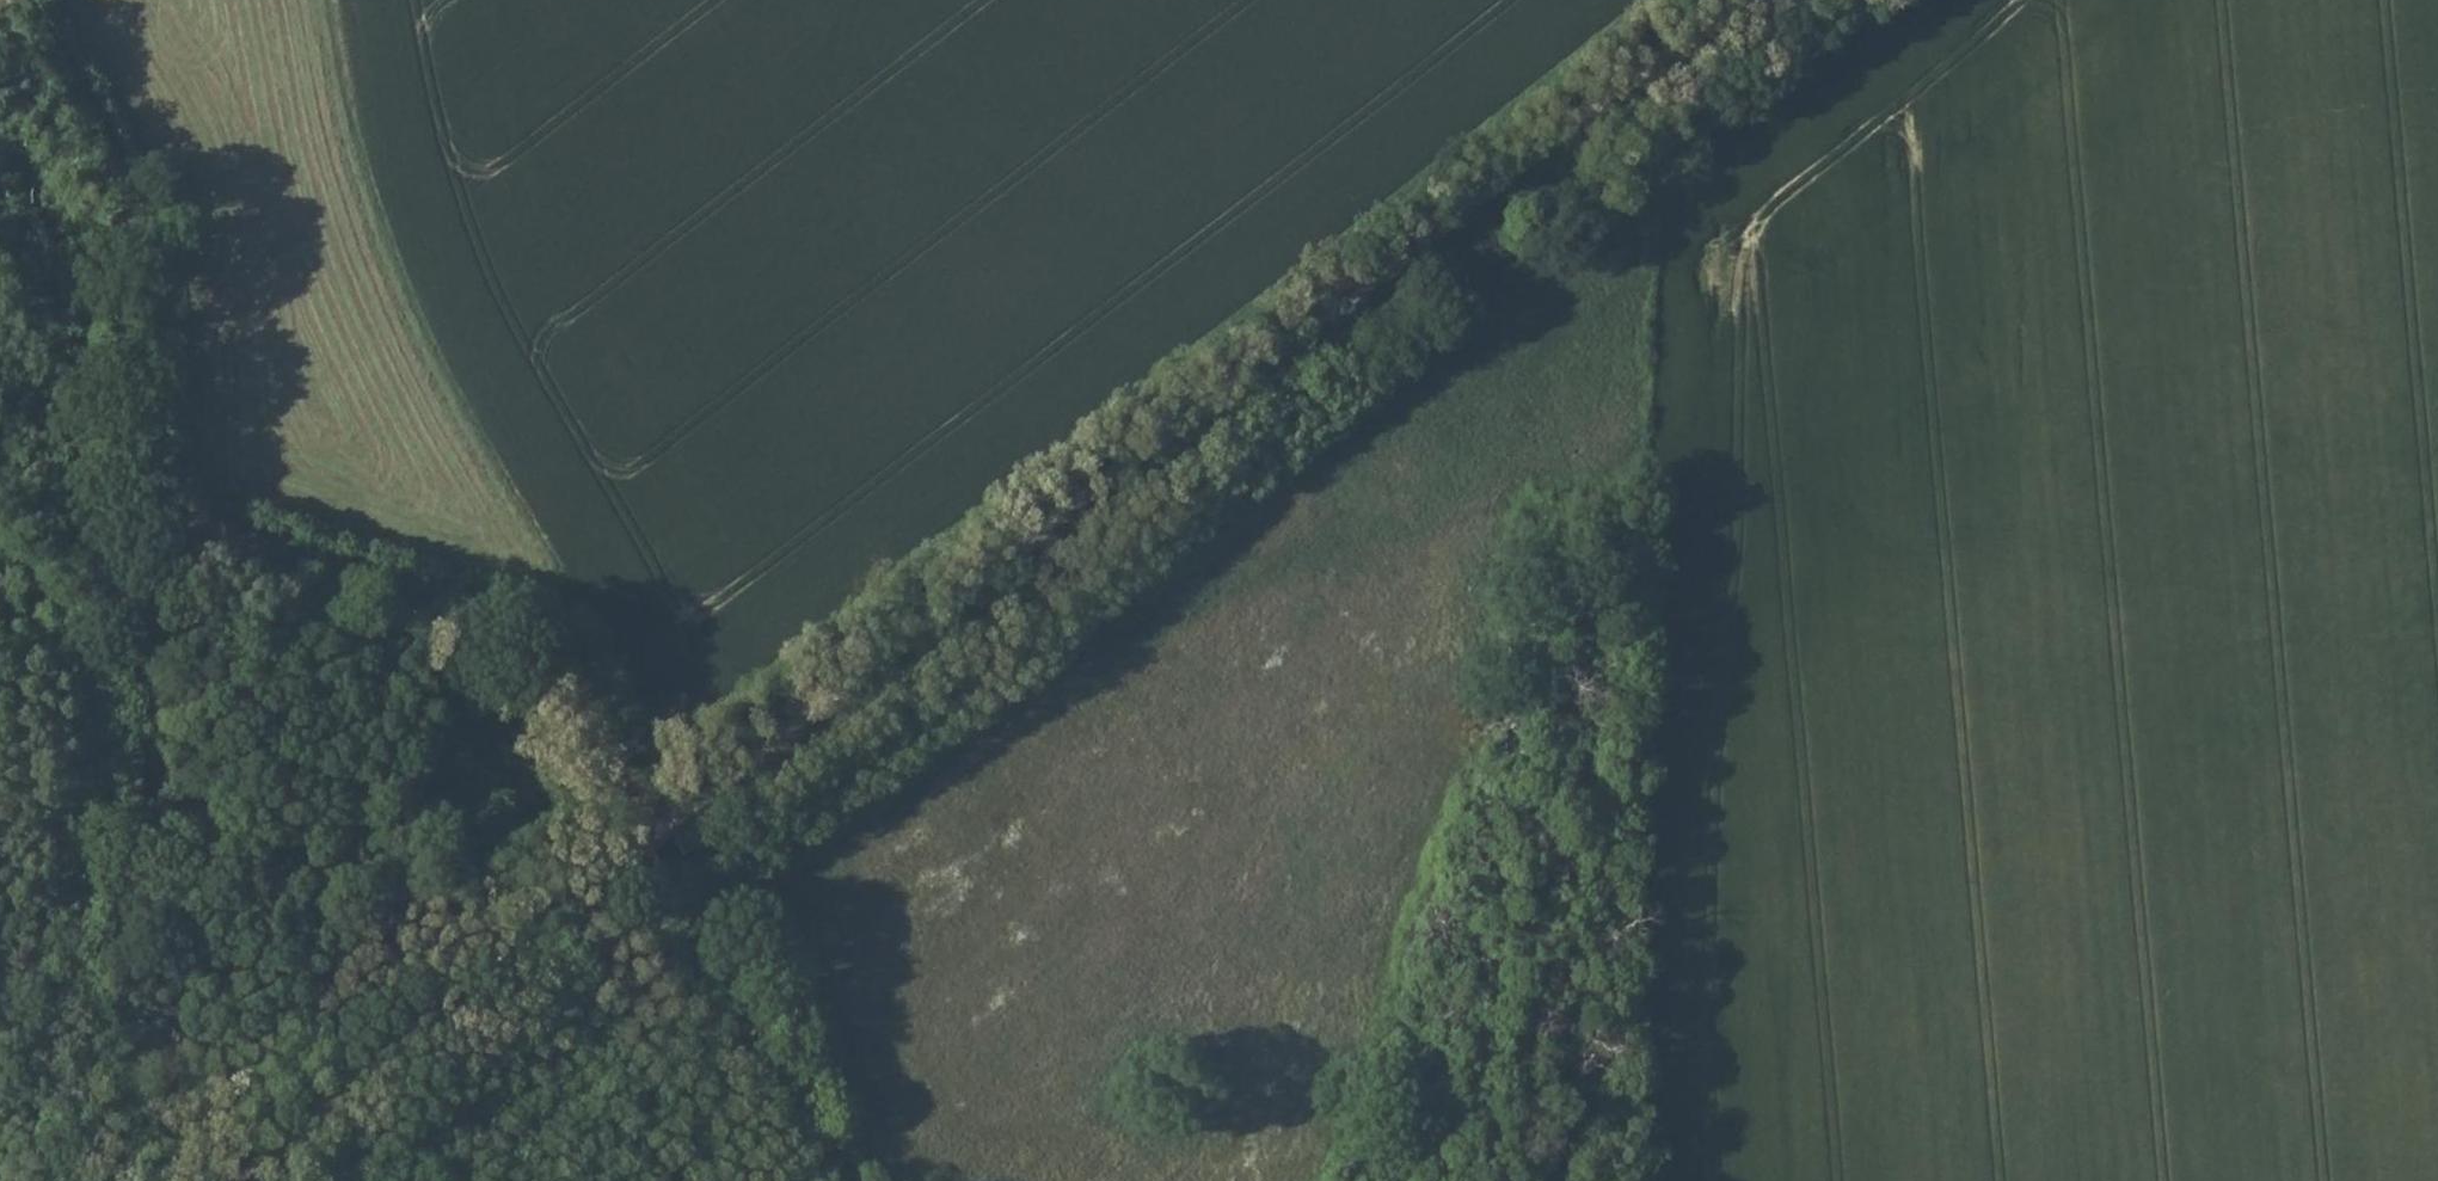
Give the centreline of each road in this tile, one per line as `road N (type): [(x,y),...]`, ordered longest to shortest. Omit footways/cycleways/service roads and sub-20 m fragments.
road 1 (track): [(3,0),(133,191),(160,507),(190,539),(243,560),(390,586),(475,613),(538,653),(588,719),(681,880)]
road 2 (track): [(681,880),(839,1180)]

